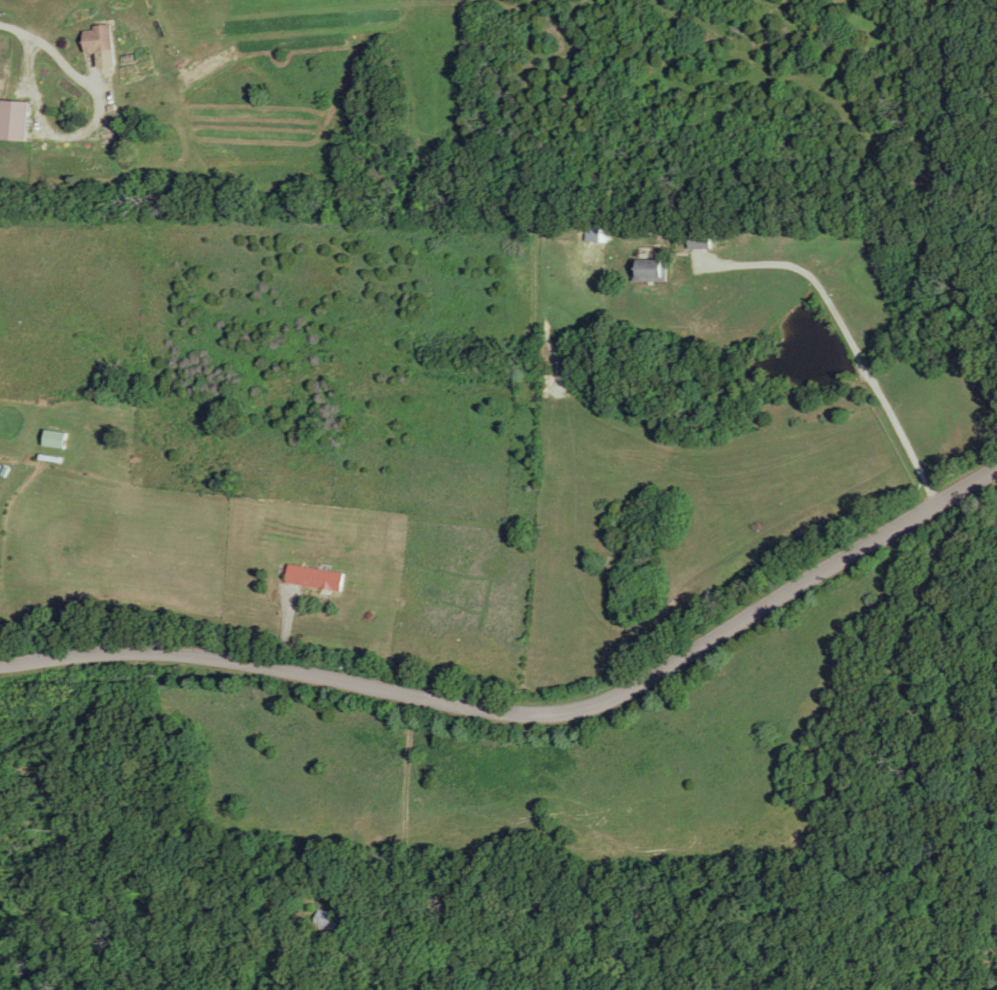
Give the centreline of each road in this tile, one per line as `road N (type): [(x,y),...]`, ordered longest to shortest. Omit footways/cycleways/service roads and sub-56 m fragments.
road 1 (residential): [(0,663),(93,650),(169,650),(492,709),(541,713),(598,704),(996,469)]

